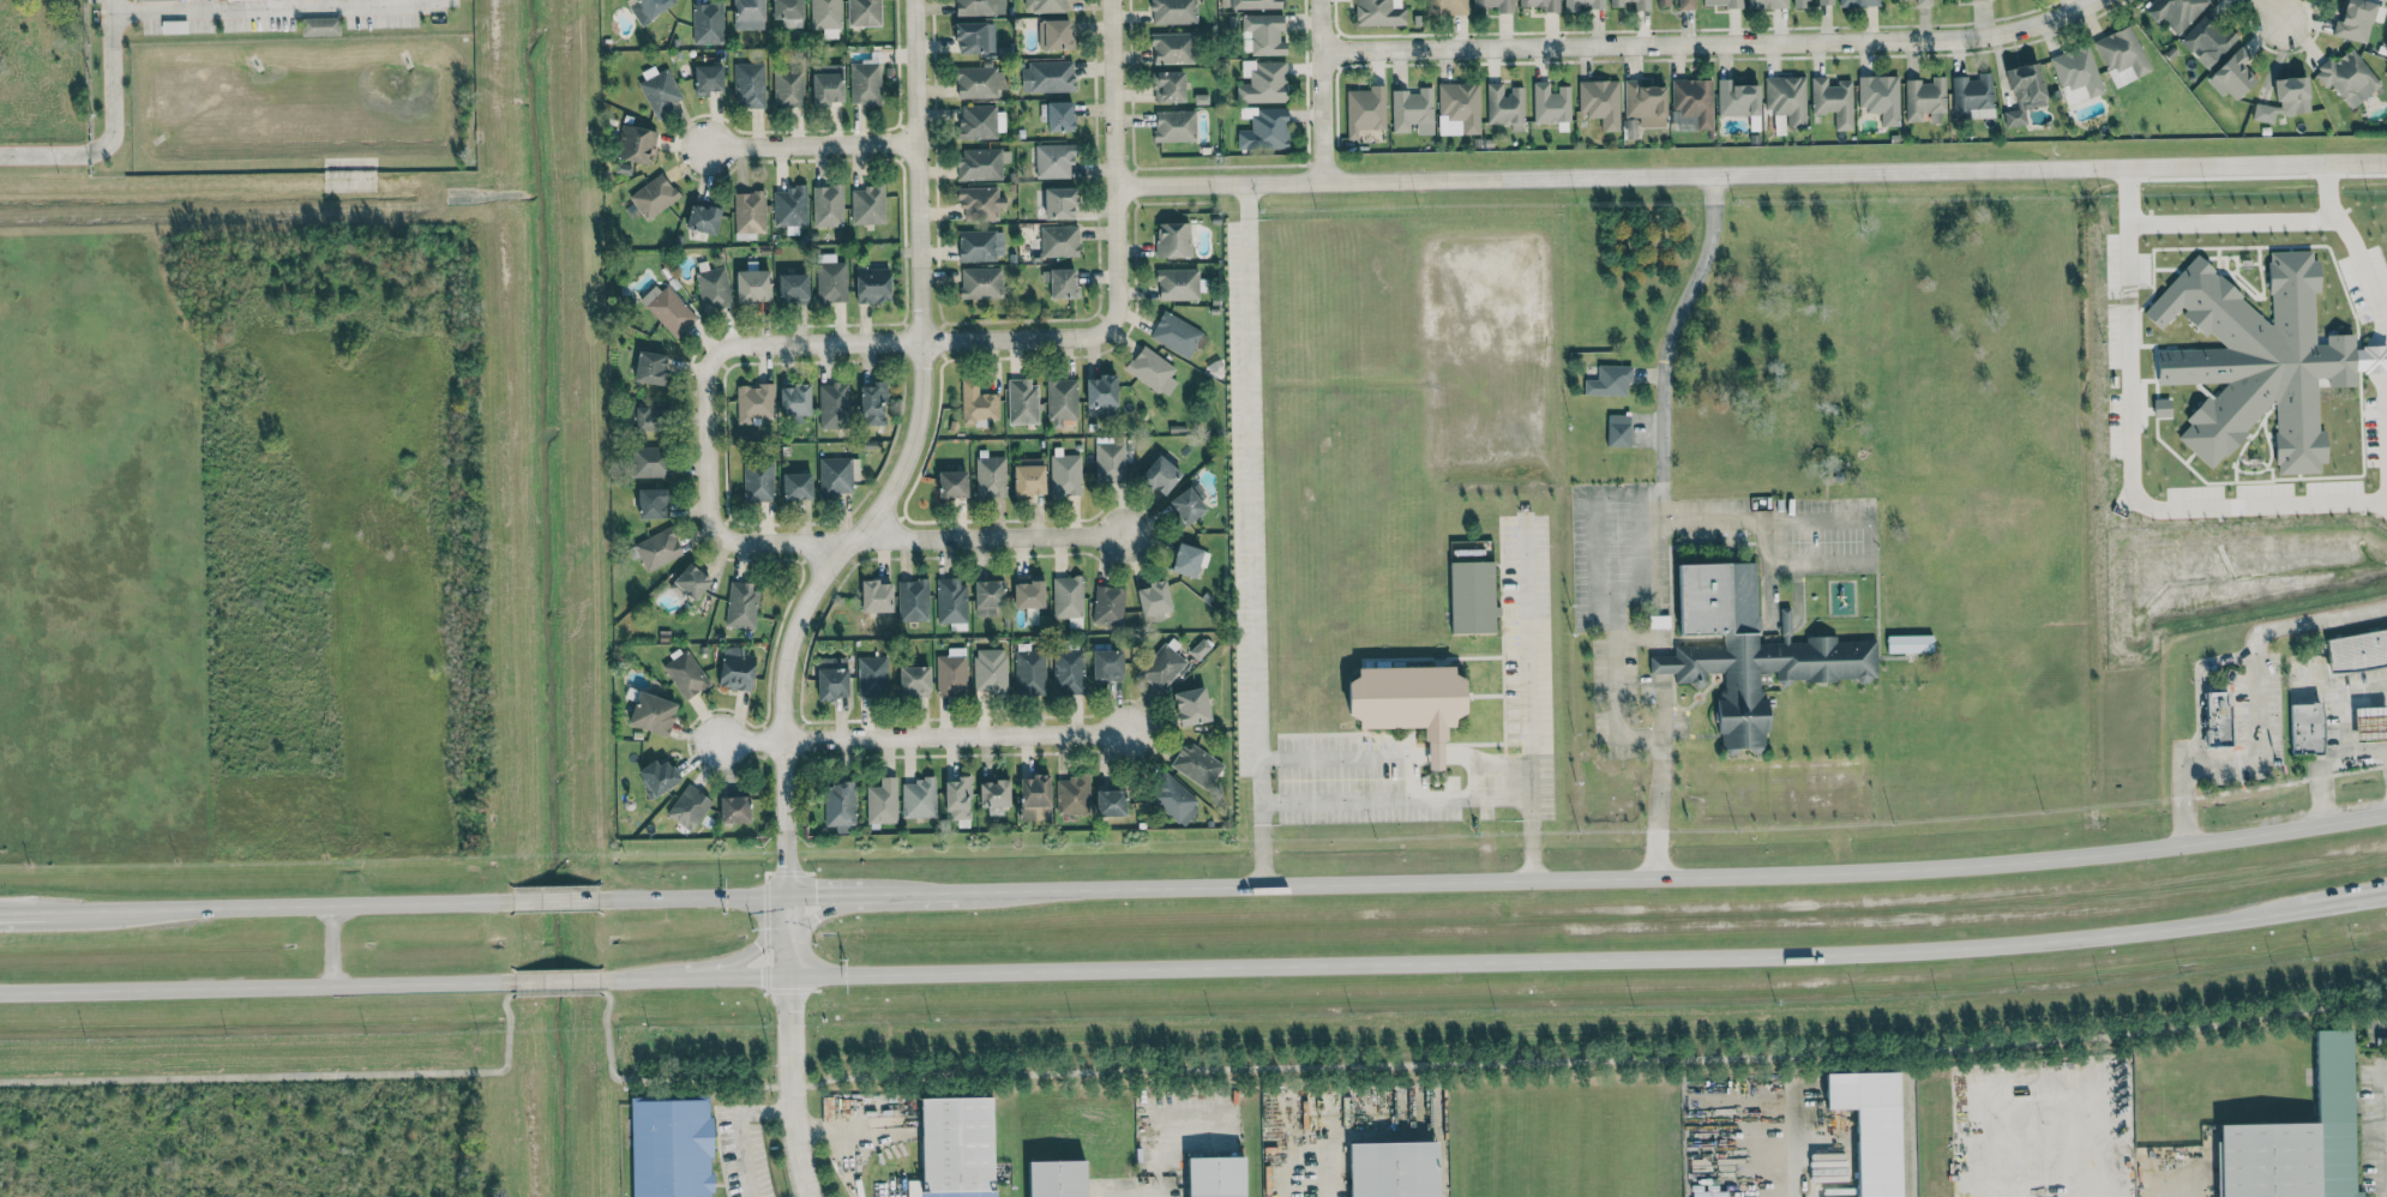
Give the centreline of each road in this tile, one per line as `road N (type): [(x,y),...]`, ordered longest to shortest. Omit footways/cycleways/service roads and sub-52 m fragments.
road 1 (primary): [(787,976),(1926,952),(2279,913)]
road 2 (primary): [(2386,811),(2184,847),(1980,865),(956,891)]
road 3 (residential): [(1118,187),(2386,163)]
road 4 (residential): [(788,895),(784,661),(806,603),(901,469),(920,396),(914,0)]
road 5 (residential): [(1322,50),(1888,41),(2019,25),(2090,0)]
road 6 (primary): [(0,993),(515,982)]
road 7 (residential): [(717,739),(1146,732)]
road 8 (residential): [(729,539),(1131,535)]
road 9 (primary): [(511,901),(120,909)]
road 10 (residential): [(1100,331),(1081,338),(741,343),(718,350)]
road 11 (residential): [(1113,0),(1116,308),(1100,331)]
road 12 (tertiary): [(810,1196),(792,1107),(788,895)]
road 13 (residential): [(916,142),(699,151)]
road 14 (residential): [(718,350),(705,371),(707,507),(711,525),(729,539)]
road 15 (primary): [(788,895),(596,900)]
road 16 (residential): [(1319,0),(1322,182)]

